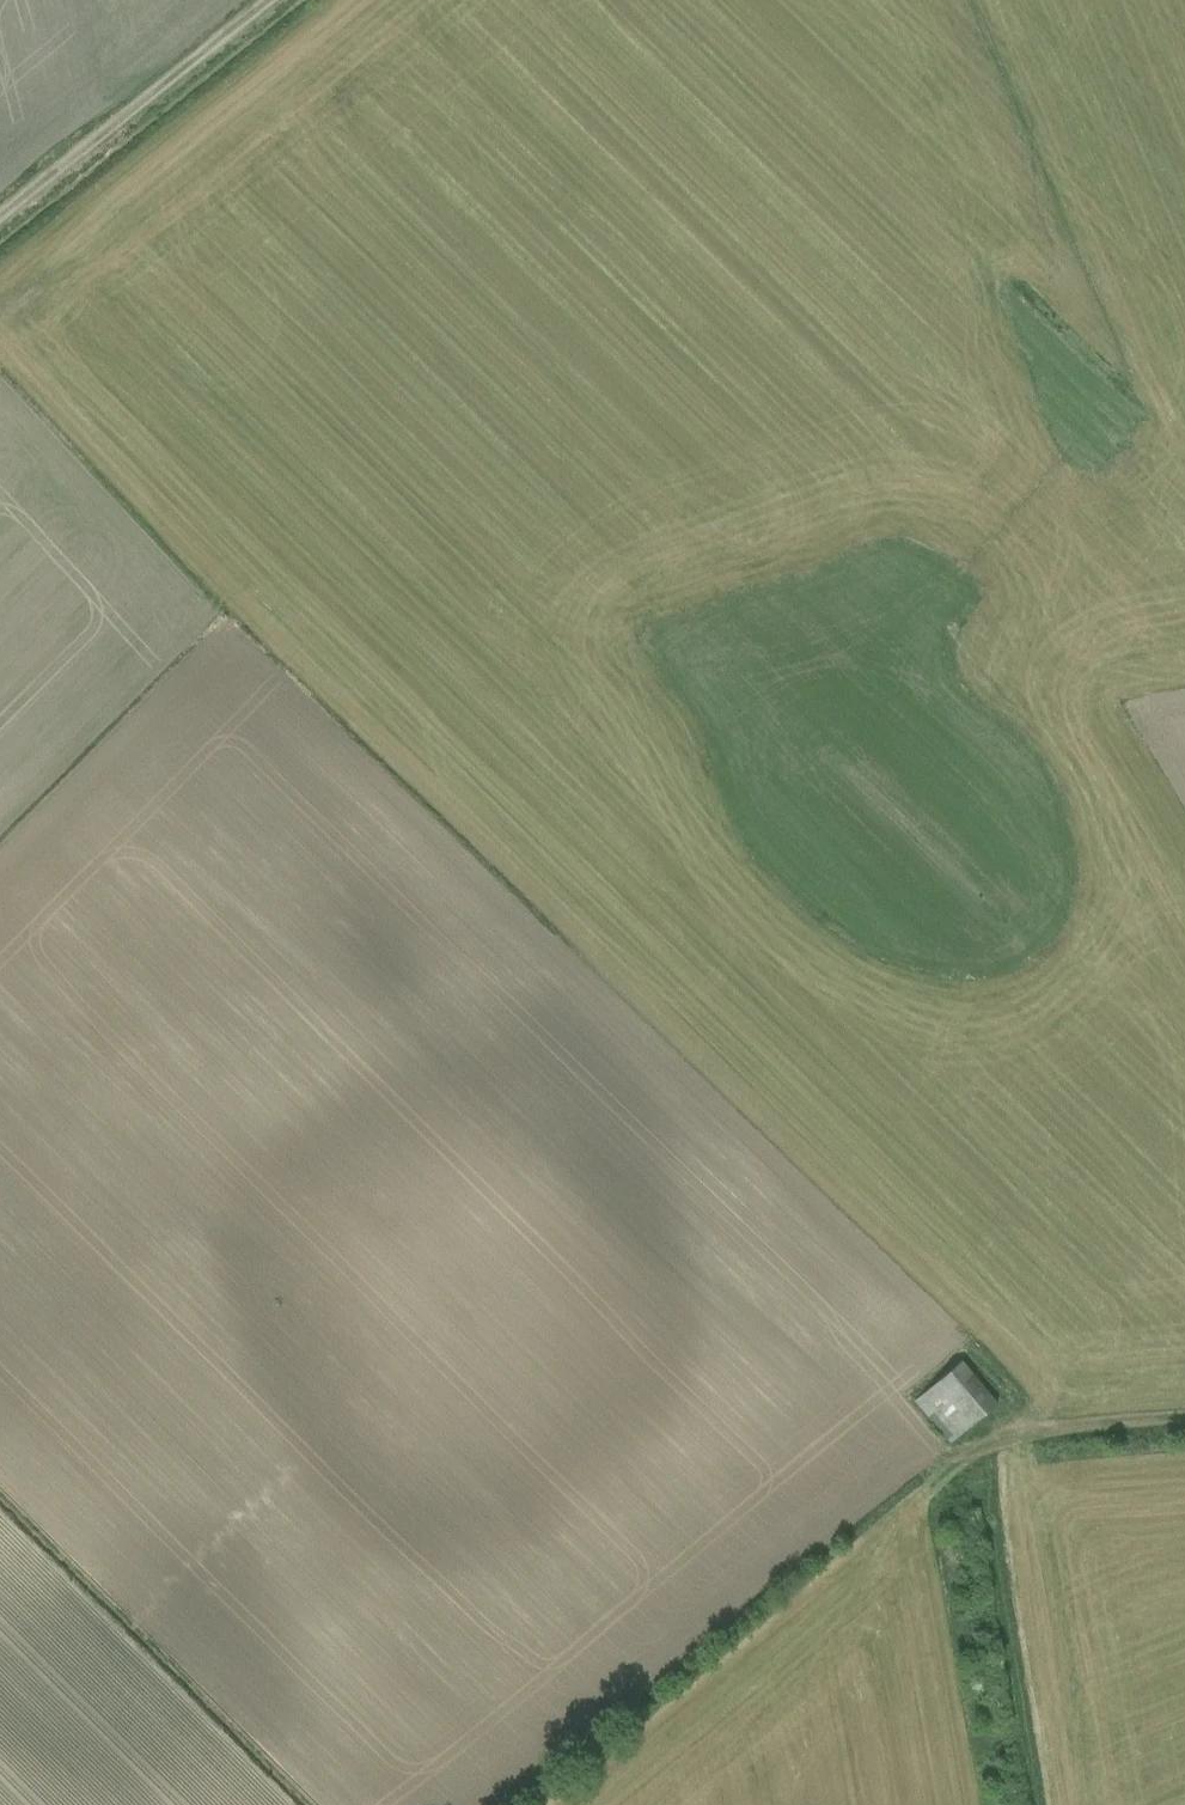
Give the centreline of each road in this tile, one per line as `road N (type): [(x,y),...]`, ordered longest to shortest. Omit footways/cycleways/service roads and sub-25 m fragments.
road 1 (track): [(273,0),(0,221)]
road 2 (track): [(970,1448),(1024,1436),(1184,1425)]

